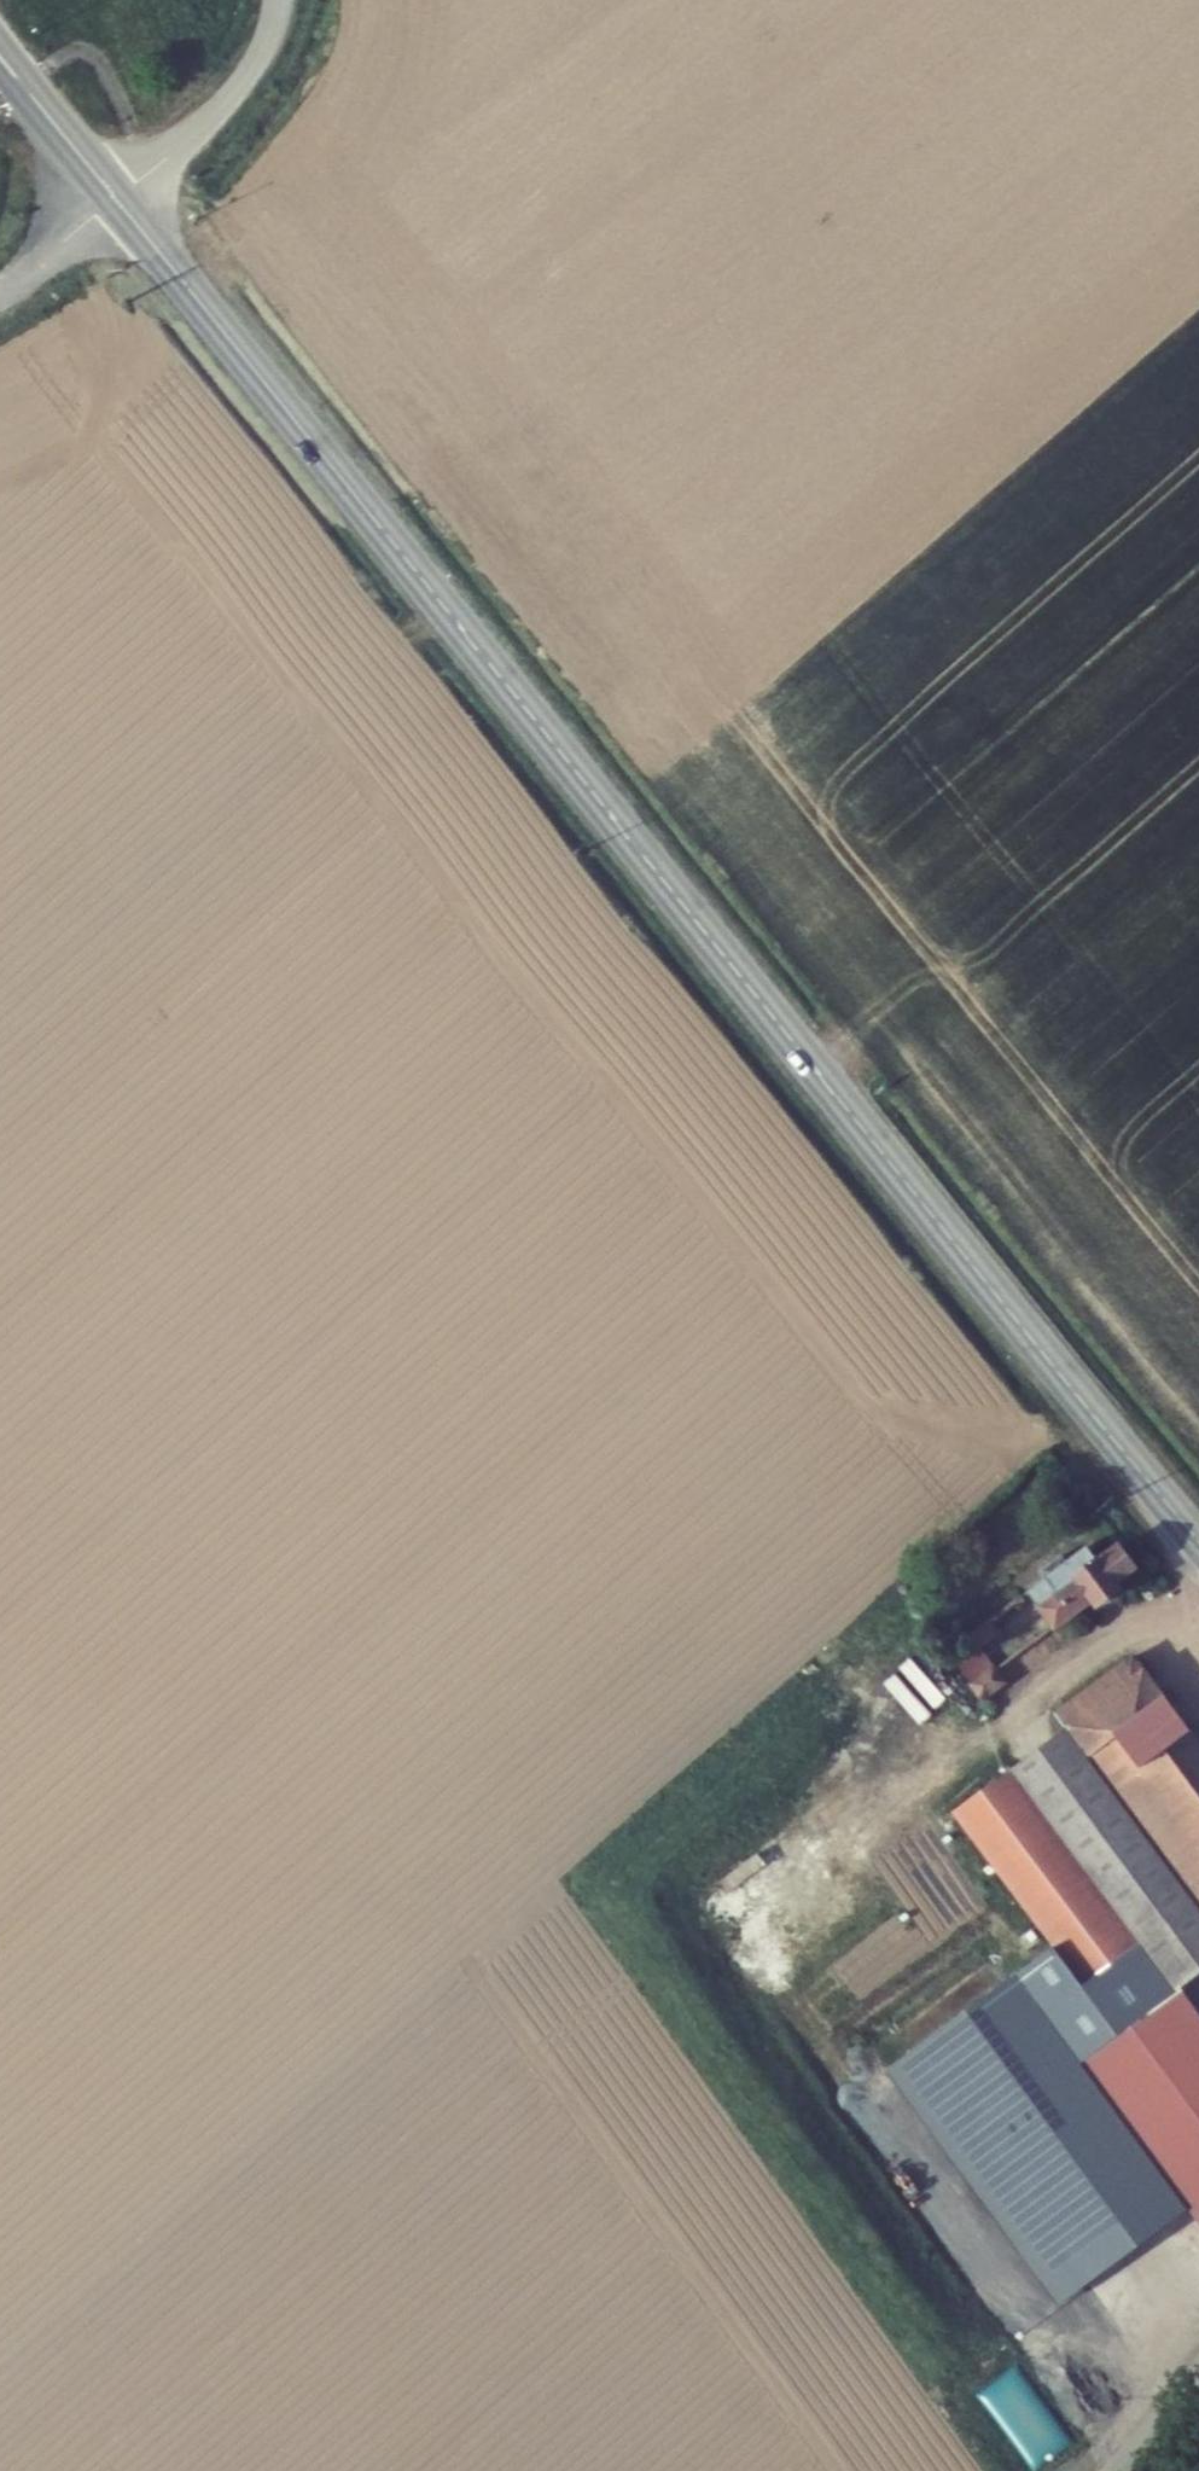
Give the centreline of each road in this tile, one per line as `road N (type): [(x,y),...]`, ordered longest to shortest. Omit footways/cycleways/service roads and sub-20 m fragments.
road 1 (tertiary): [(27,92),(1198,1541)]

